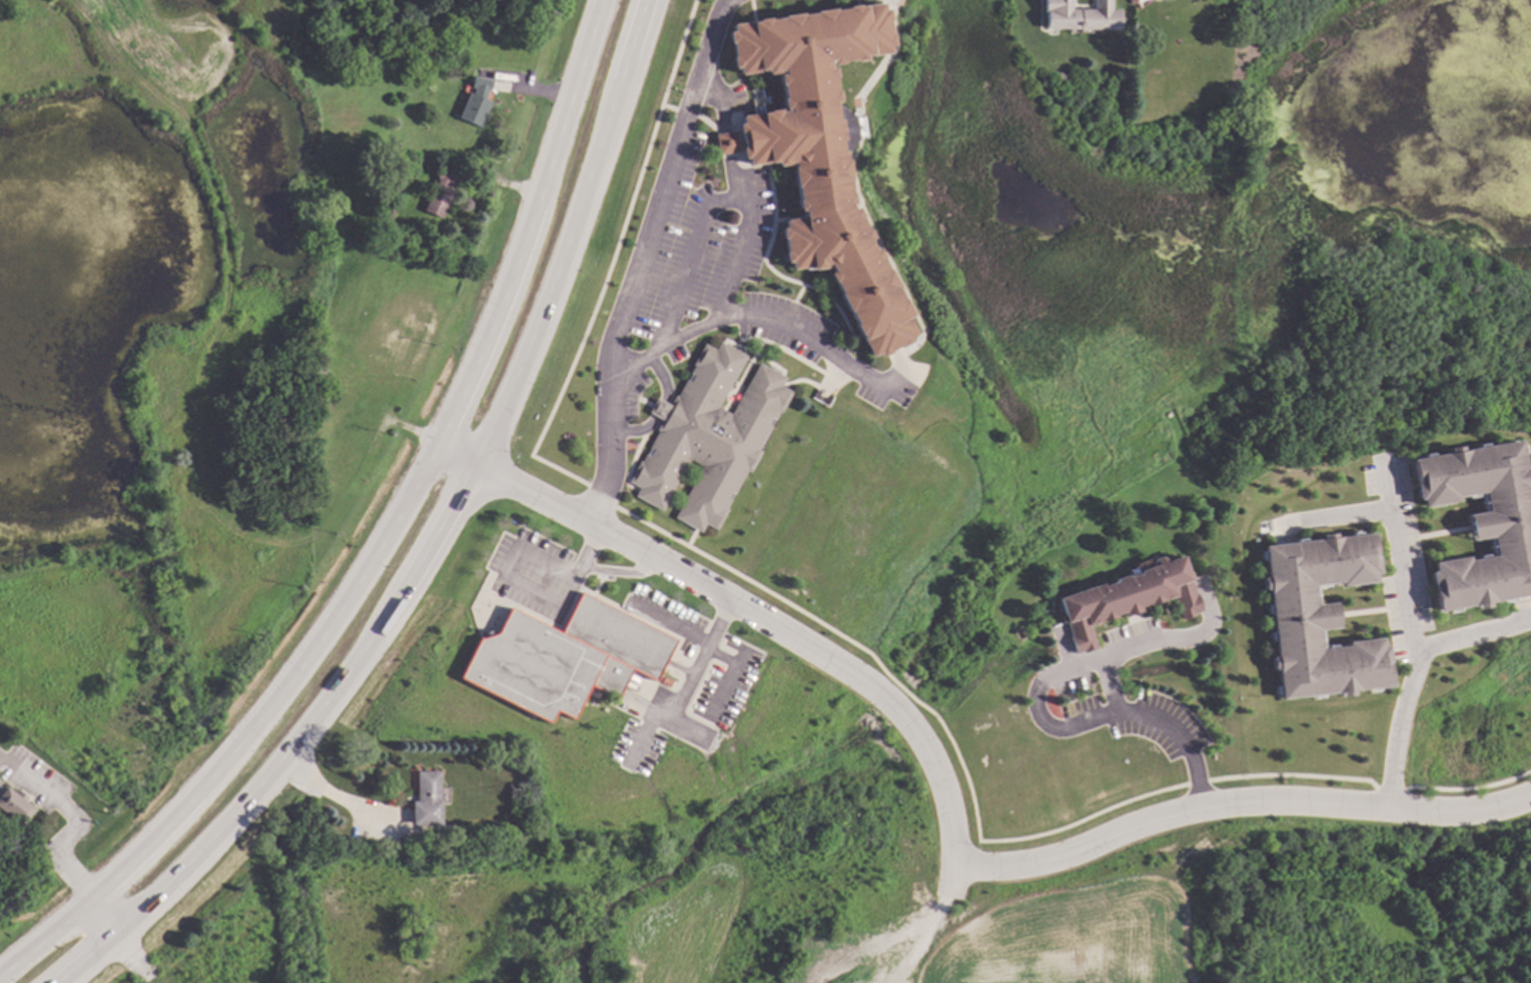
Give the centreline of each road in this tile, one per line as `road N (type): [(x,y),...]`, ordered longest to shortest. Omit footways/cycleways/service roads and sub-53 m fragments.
road 1 (trunk): [(601,0),(473,370),(351,595),(175,816),(0,975)]
road 2 (trunk): [(56,982),(200,851),(282,759),(392,608),(504,403),(555,278),(644,0)]
road 3 (residential): [(950,896),(951,806),(908,720),(871,685),(746,603),(437,444)]
road 4 (residential): [(1530,797),(1475,812),(1260,801),(1185,812),(1031,864),(953,864)]

